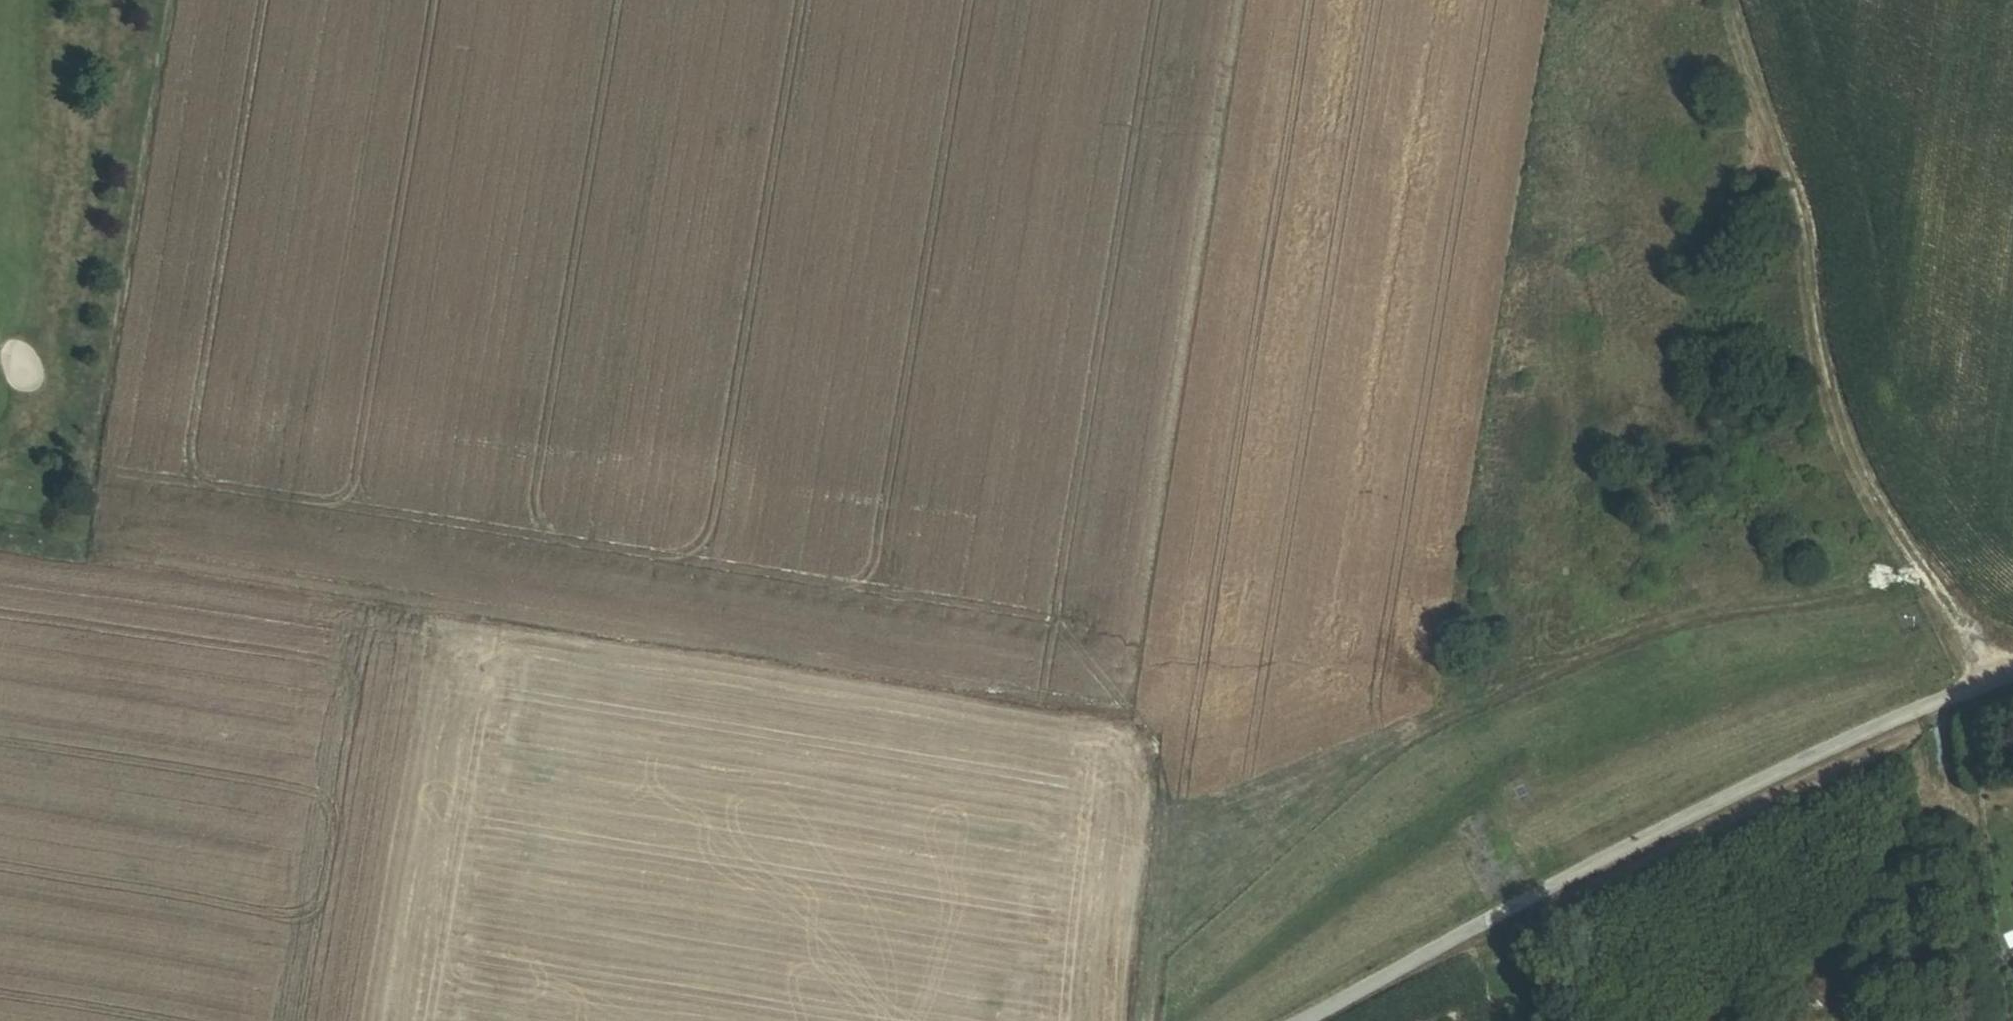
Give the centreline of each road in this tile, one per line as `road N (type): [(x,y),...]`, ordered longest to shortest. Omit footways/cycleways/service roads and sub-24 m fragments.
road 1 (unclassified): [(2012,670),(1593,861),(1298,1020)]

